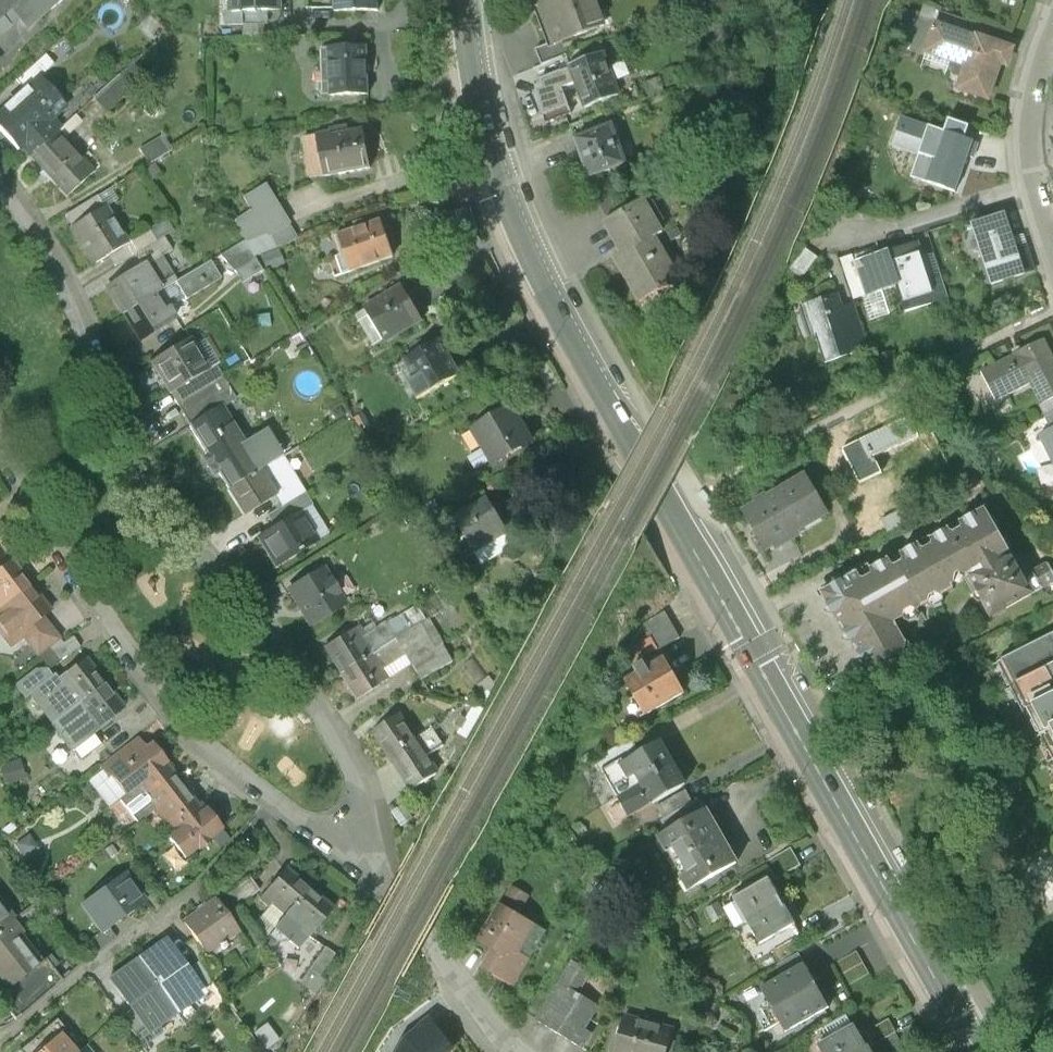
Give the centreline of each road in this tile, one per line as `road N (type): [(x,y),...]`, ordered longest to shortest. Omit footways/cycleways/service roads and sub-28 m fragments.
road 1 (secondary): [(979,1051),(607,403),(523,238),(484,121),(465,0)]
road 2 (residential): [(345,853),(361,825),(355,764),(322,707),(143,482),(65,274),(0,180)]
road 3 (residential): [(0,447),(76,576),(194,736),(345,853)]
road 4 (residential): [(524,1051),(378,878),(345,853)]
road 5 (track): [(831,790),(870,767),(911,768),(1000,793),(1052,847)]
road 6 (residential): [(1052,22),(1031,93),(1025,152),(1052,255)]

